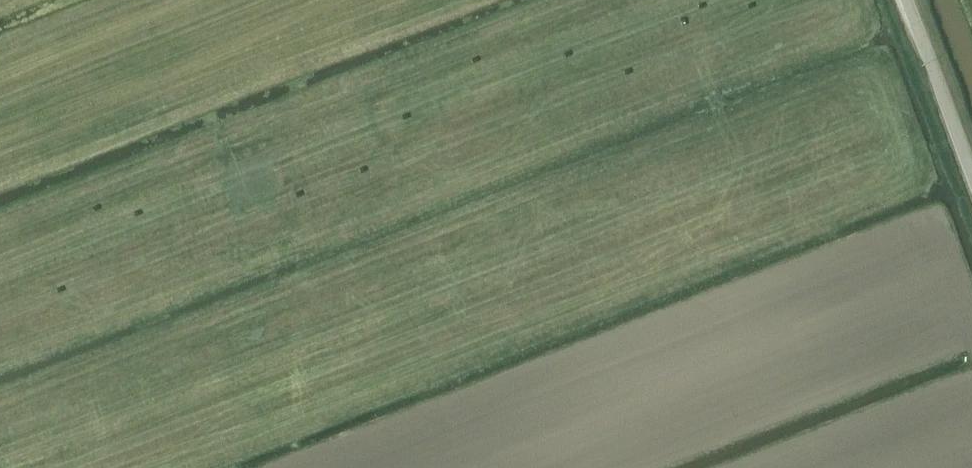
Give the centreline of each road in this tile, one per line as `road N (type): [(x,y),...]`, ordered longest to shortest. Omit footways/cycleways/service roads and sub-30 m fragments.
road 1 (unclassified): [(971,165),(910,0)]

